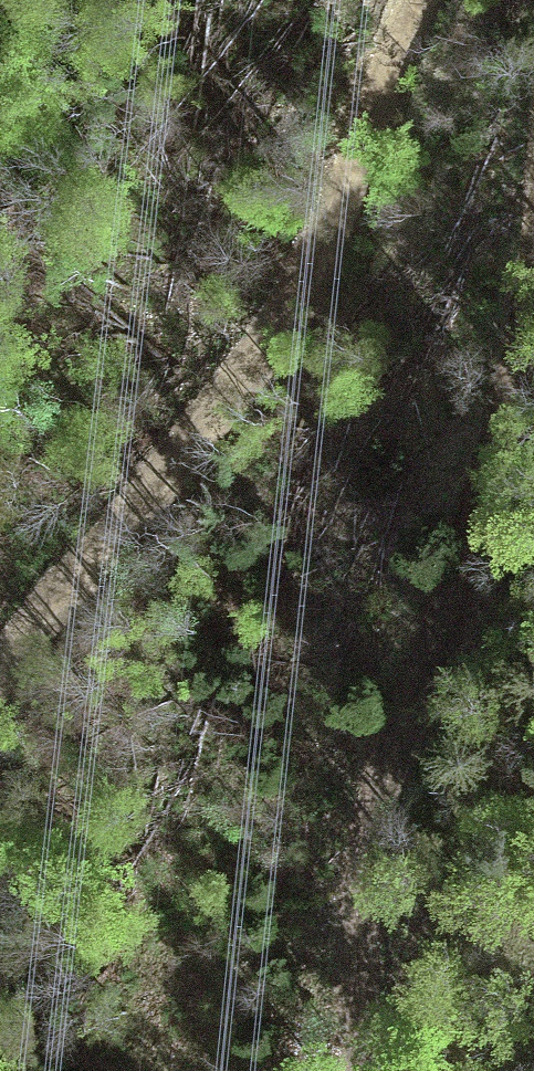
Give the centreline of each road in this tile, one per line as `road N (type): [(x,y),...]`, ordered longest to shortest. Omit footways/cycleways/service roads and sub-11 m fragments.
road 1 (track): [(423,0),(385,75),(344,209),(257,368),(0,679)]
road 2 (track): [(368,1070),(356,1012),(358,878),(525,394),(533,314)]

